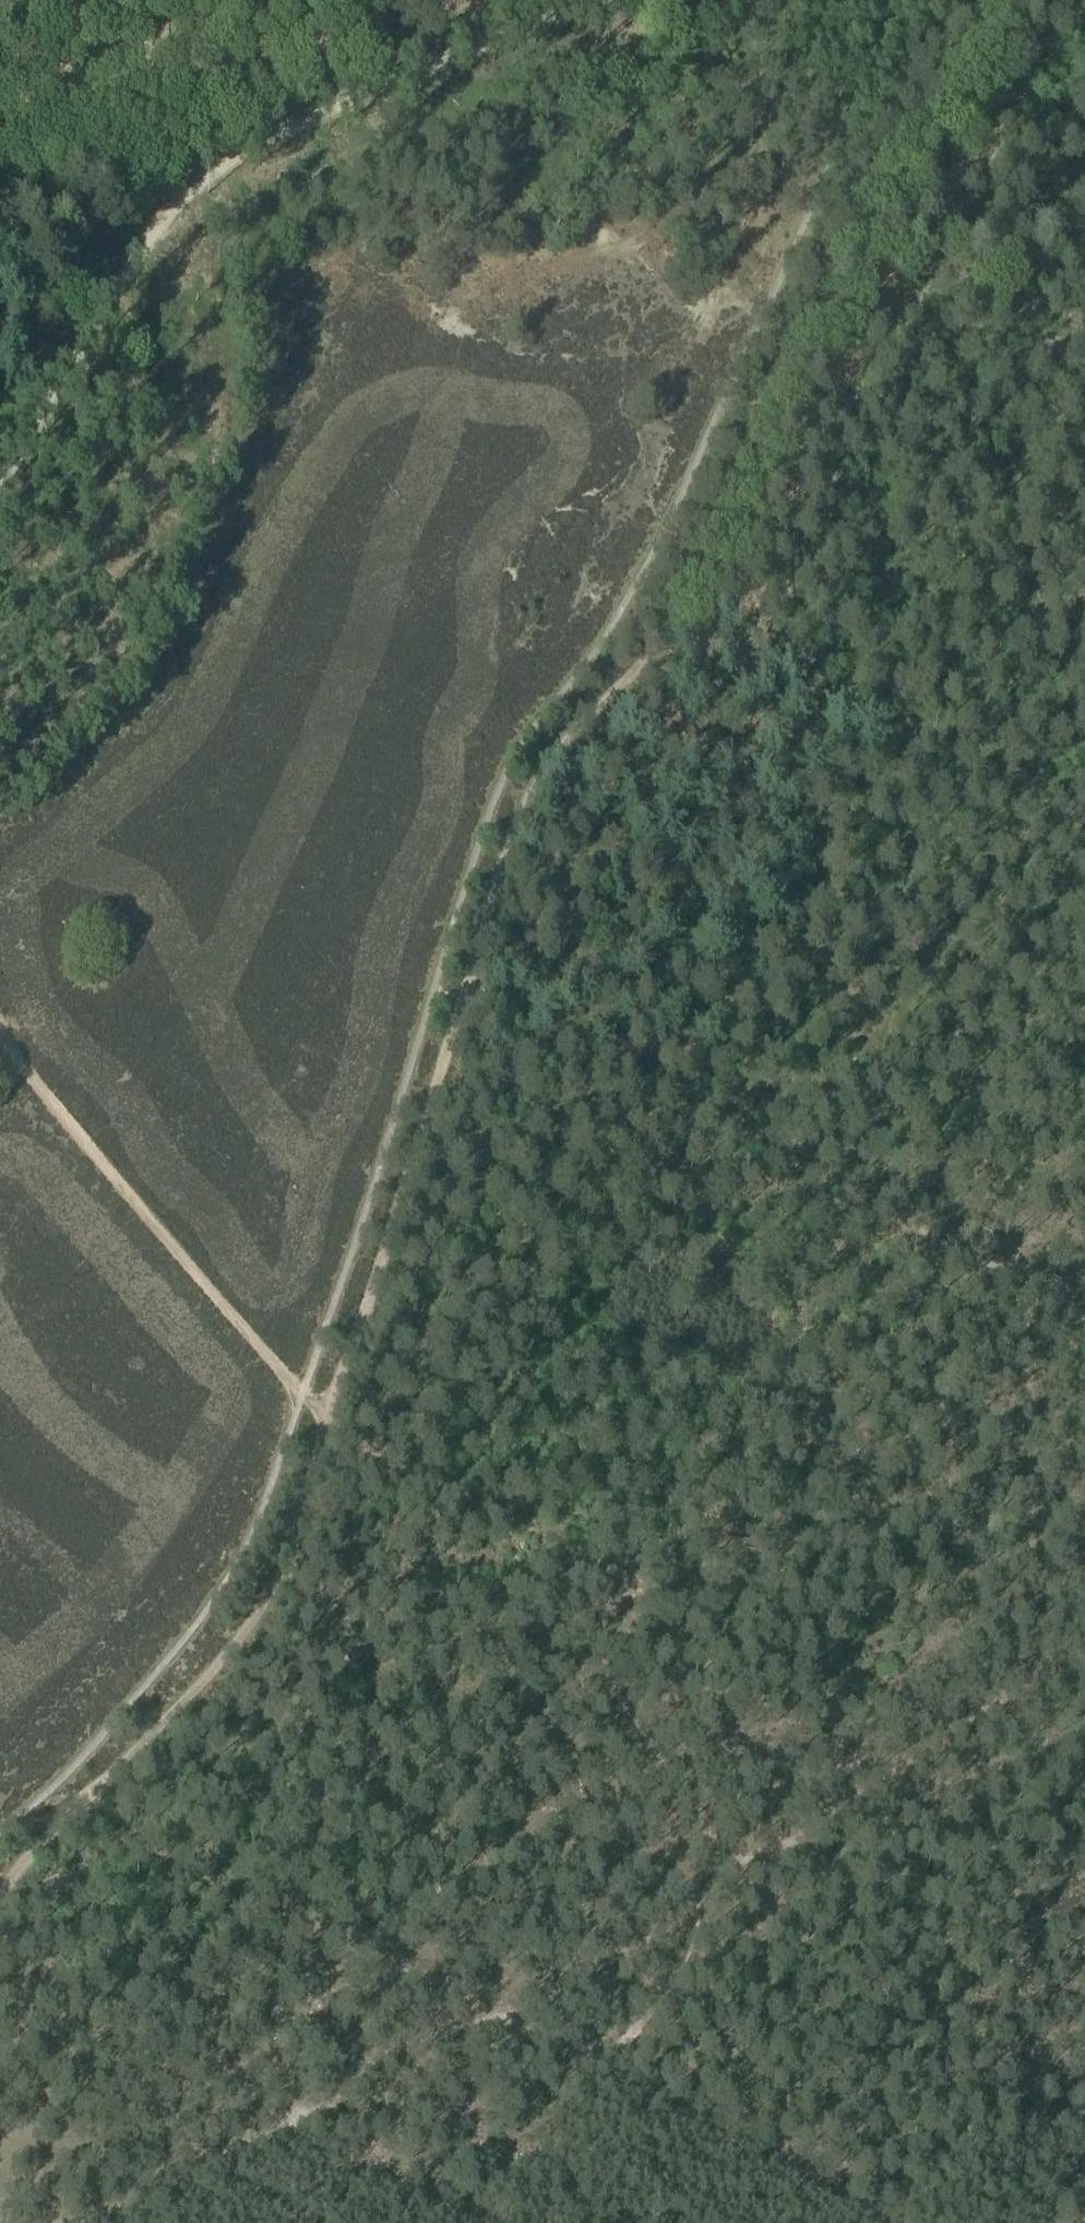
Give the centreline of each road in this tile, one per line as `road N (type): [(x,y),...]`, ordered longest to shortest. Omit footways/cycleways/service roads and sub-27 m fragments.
road 1 (track): [(462,964),(527,777),(677,590),(804,340),(1010,0)]
road 2 (track): [(0,482),(155,235),(214,176),(282,133),(573,0)]
road 3 (track): [(462,964),(1084,1292)]
road 4 (track): [(711,1883),(581,1547),(325,1403)]
road 5 (track): [(0,1887),(79,1796),(229,1648),(269,1576),(325,1403)]
road 6 (track): [(64,1773),(79,1796),(488,2008)]
road 7 (track): [(325,1403),(462,964)]
road 8 (track): [(83,2222),(153,2178),(320,2108),(488,2008)]
road 9 (track): [(0,1030),(99,1164),(280,1370)]
road 10 (track): [(711,1883),(886,1779),(987,1701),(1084,1661)]
road 11 (track): [(488,2008),(711,1883)]
road 12 (track): [(870,240),(1084,359)]

